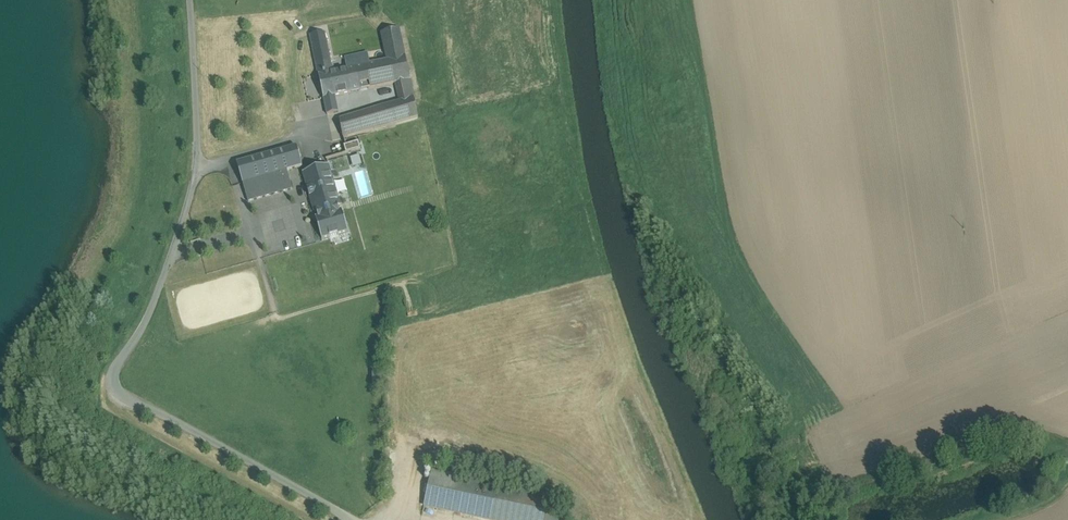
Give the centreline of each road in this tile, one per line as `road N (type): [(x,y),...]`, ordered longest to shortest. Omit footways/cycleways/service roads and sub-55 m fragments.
road 1 (track): [(350,519),(117,385),(118,364),(168,267),(198,166)]
road 2 (track): [(198,166),(188,0)]
road 3 (track): [(173,254),(255,232),(249,208),(297,194)]
road 4 (track): [(198,166),(308,140),(334,125)]

